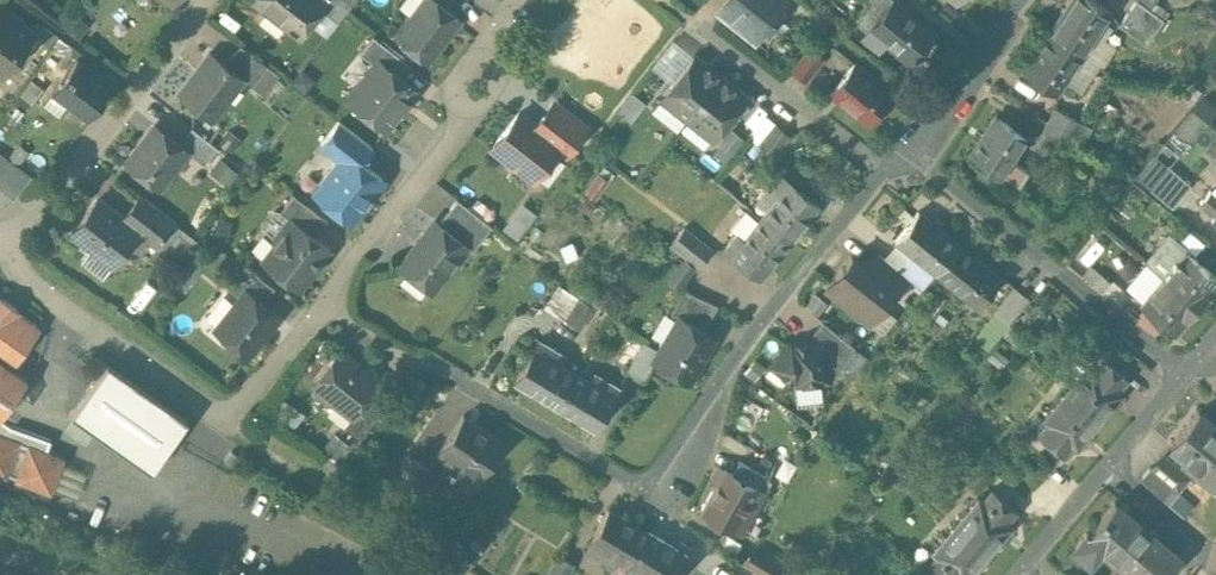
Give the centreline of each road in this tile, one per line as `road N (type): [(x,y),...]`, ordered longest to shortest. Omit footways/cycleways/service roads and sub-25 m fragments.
road 1 (residential): [(885,171),(639,485),(325,298)]
road 2 (residential): [(325,298),(421,174),(495,35),(524,0)]
road 3 (residential): [(915,162),(1185,374)]
road 4 (residential): [(13,252),(210,0)]
road 5 (track): [(467,574),(232,410)]
road 6 (residential): [(885,171),(667,0)]
road 7 (residential): [(232,410),(13,252)]
road 8 (residential): [(1019,0),(915,162)]
road 9 (residential): [(232,410),(325,298)]
road 10 (residential): [(1108,462),(1019,570)]
road 11 (residential): [(1108,462),(1205,544)]

